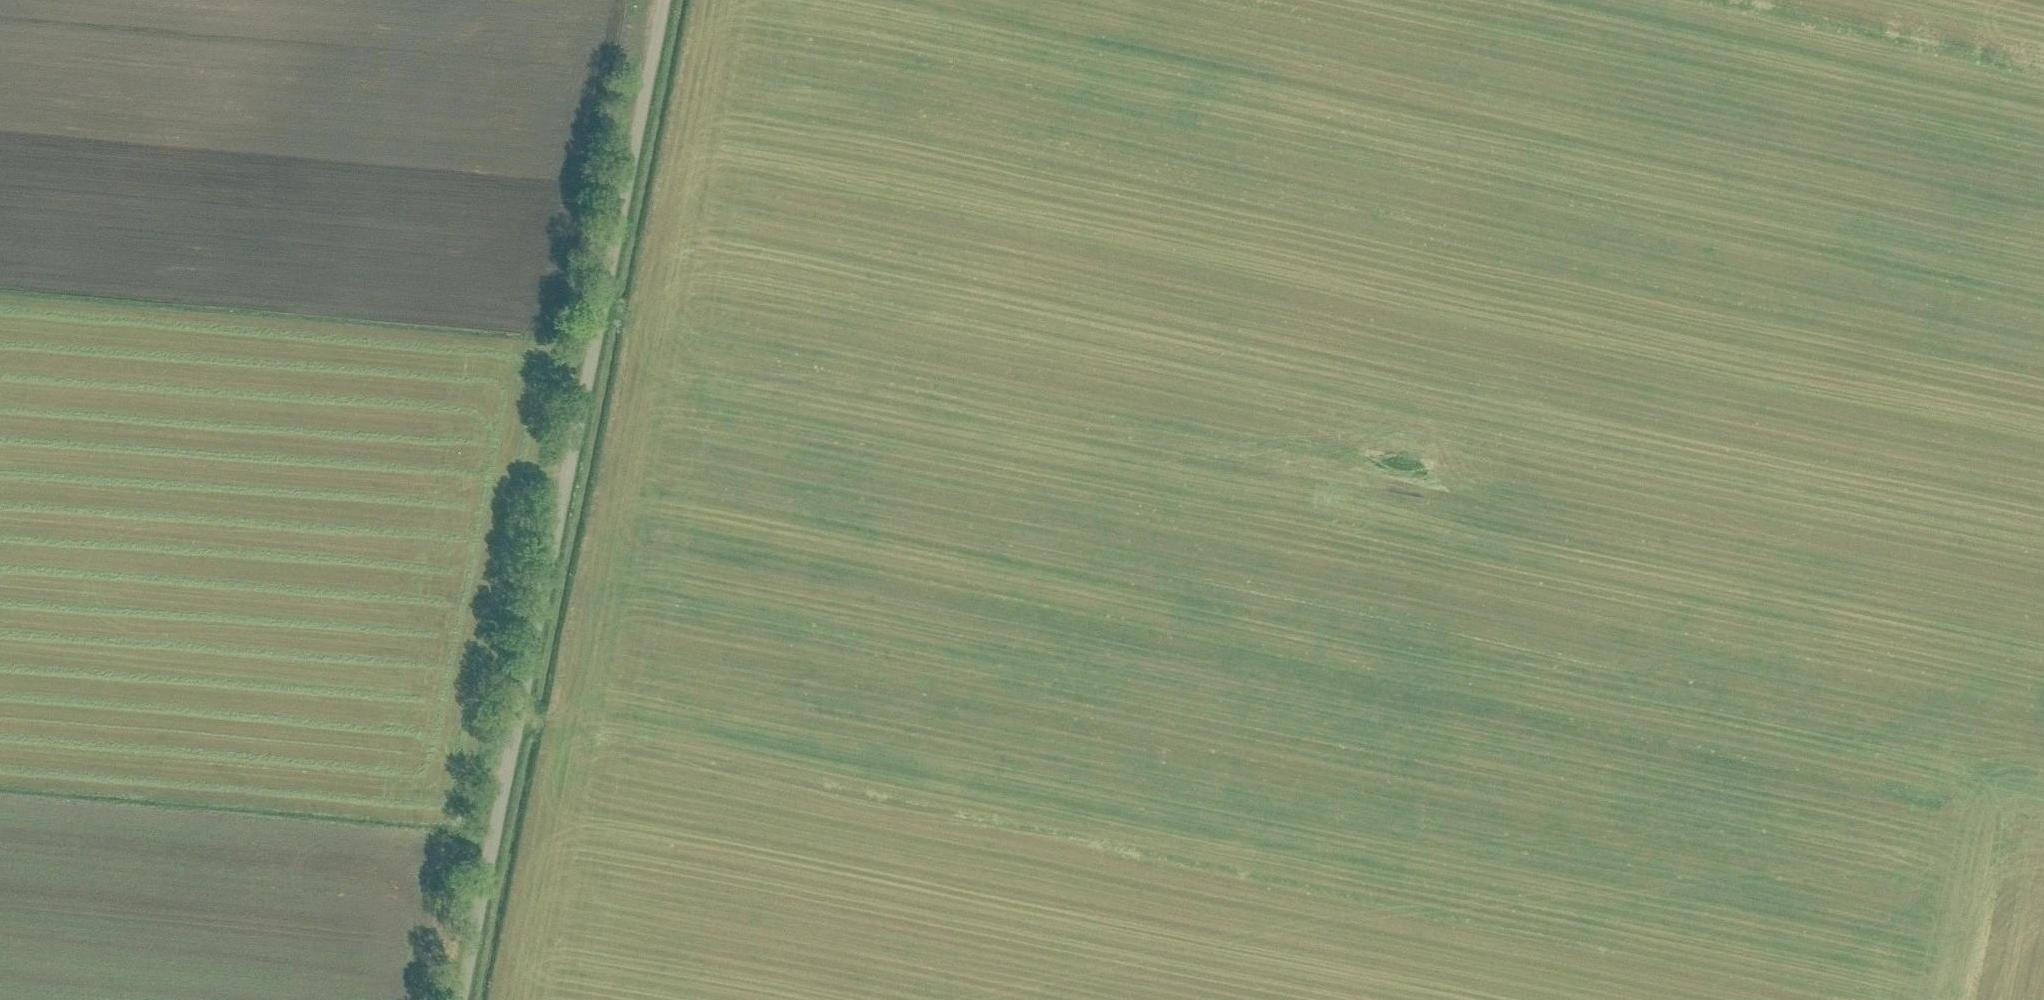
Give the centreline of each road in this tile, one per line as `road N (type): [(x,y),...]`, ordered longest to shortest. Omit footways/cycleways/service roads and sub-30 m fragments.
road 1 (unclassified): [(462,999),(664,0)]

